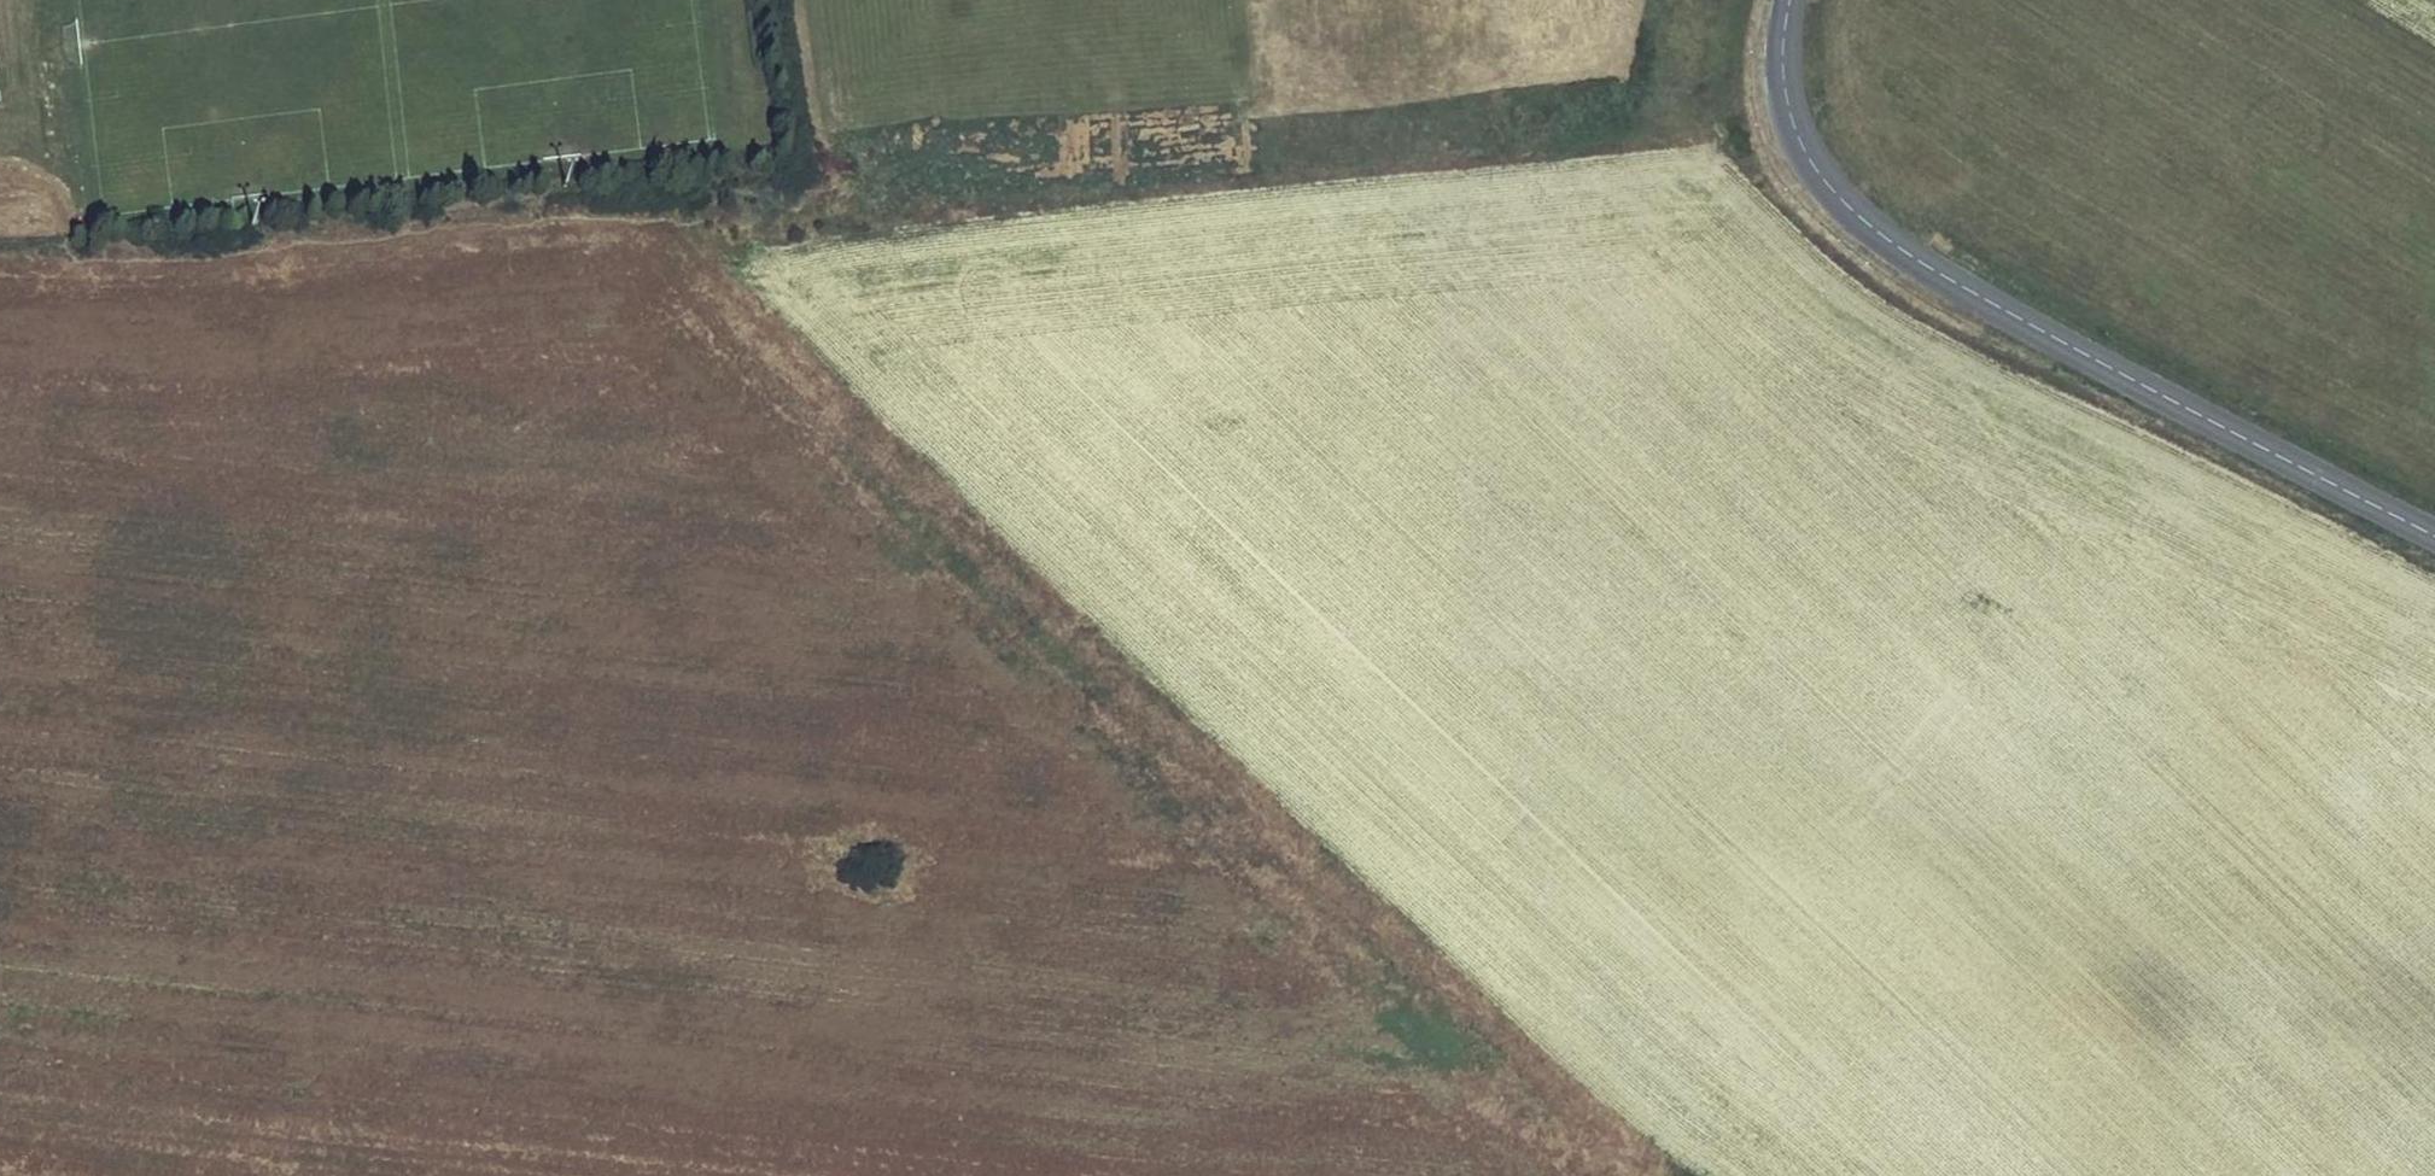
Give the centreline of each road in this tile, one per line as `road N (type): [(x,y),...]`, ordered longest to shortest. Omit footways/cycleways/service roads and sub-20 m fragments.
road 1 (tertiary): [(1790,0),(1782,58),(1789,115),(1814,169),(1871,225),(1989,302),(2434,534)]

